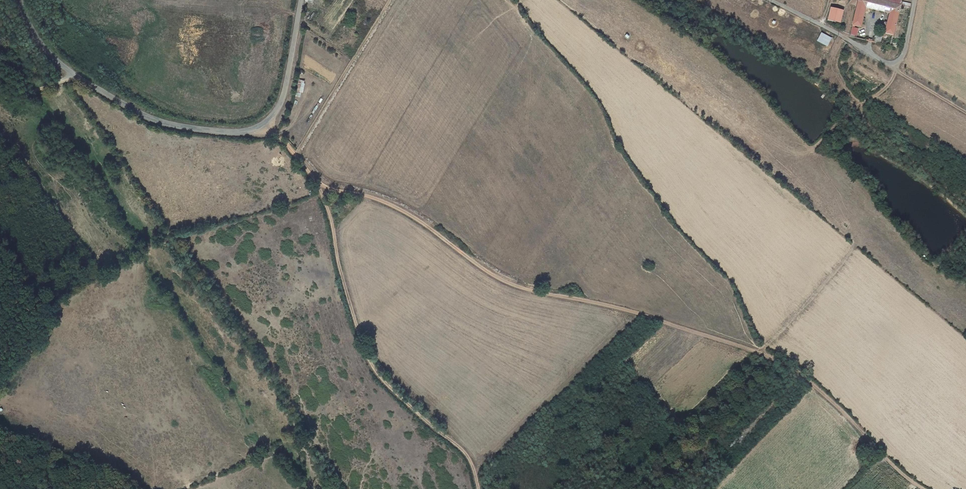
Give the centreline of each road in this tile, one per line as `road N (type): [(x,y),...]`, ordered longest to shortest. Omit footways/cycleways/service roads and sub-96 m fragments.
road 1 (track): [(925,488),(790,368),(621,308),(502,280),(403,211),(318,184),(270,122)]
road 2 (unclassified): [(299,0),(282,106),(256,130),(229,133),(133,109),(75,74),(49,52),(21,0)]
road 3 (track): [(318,184),(372,366),(463,450),(478,488)]
road 4 (track): [(965,112),(893,64),(890,85),(812,151)]
road 5 (track): [(137,488),(0,430)]
road 6 (unclassified): [(893,64),(771,0)]

